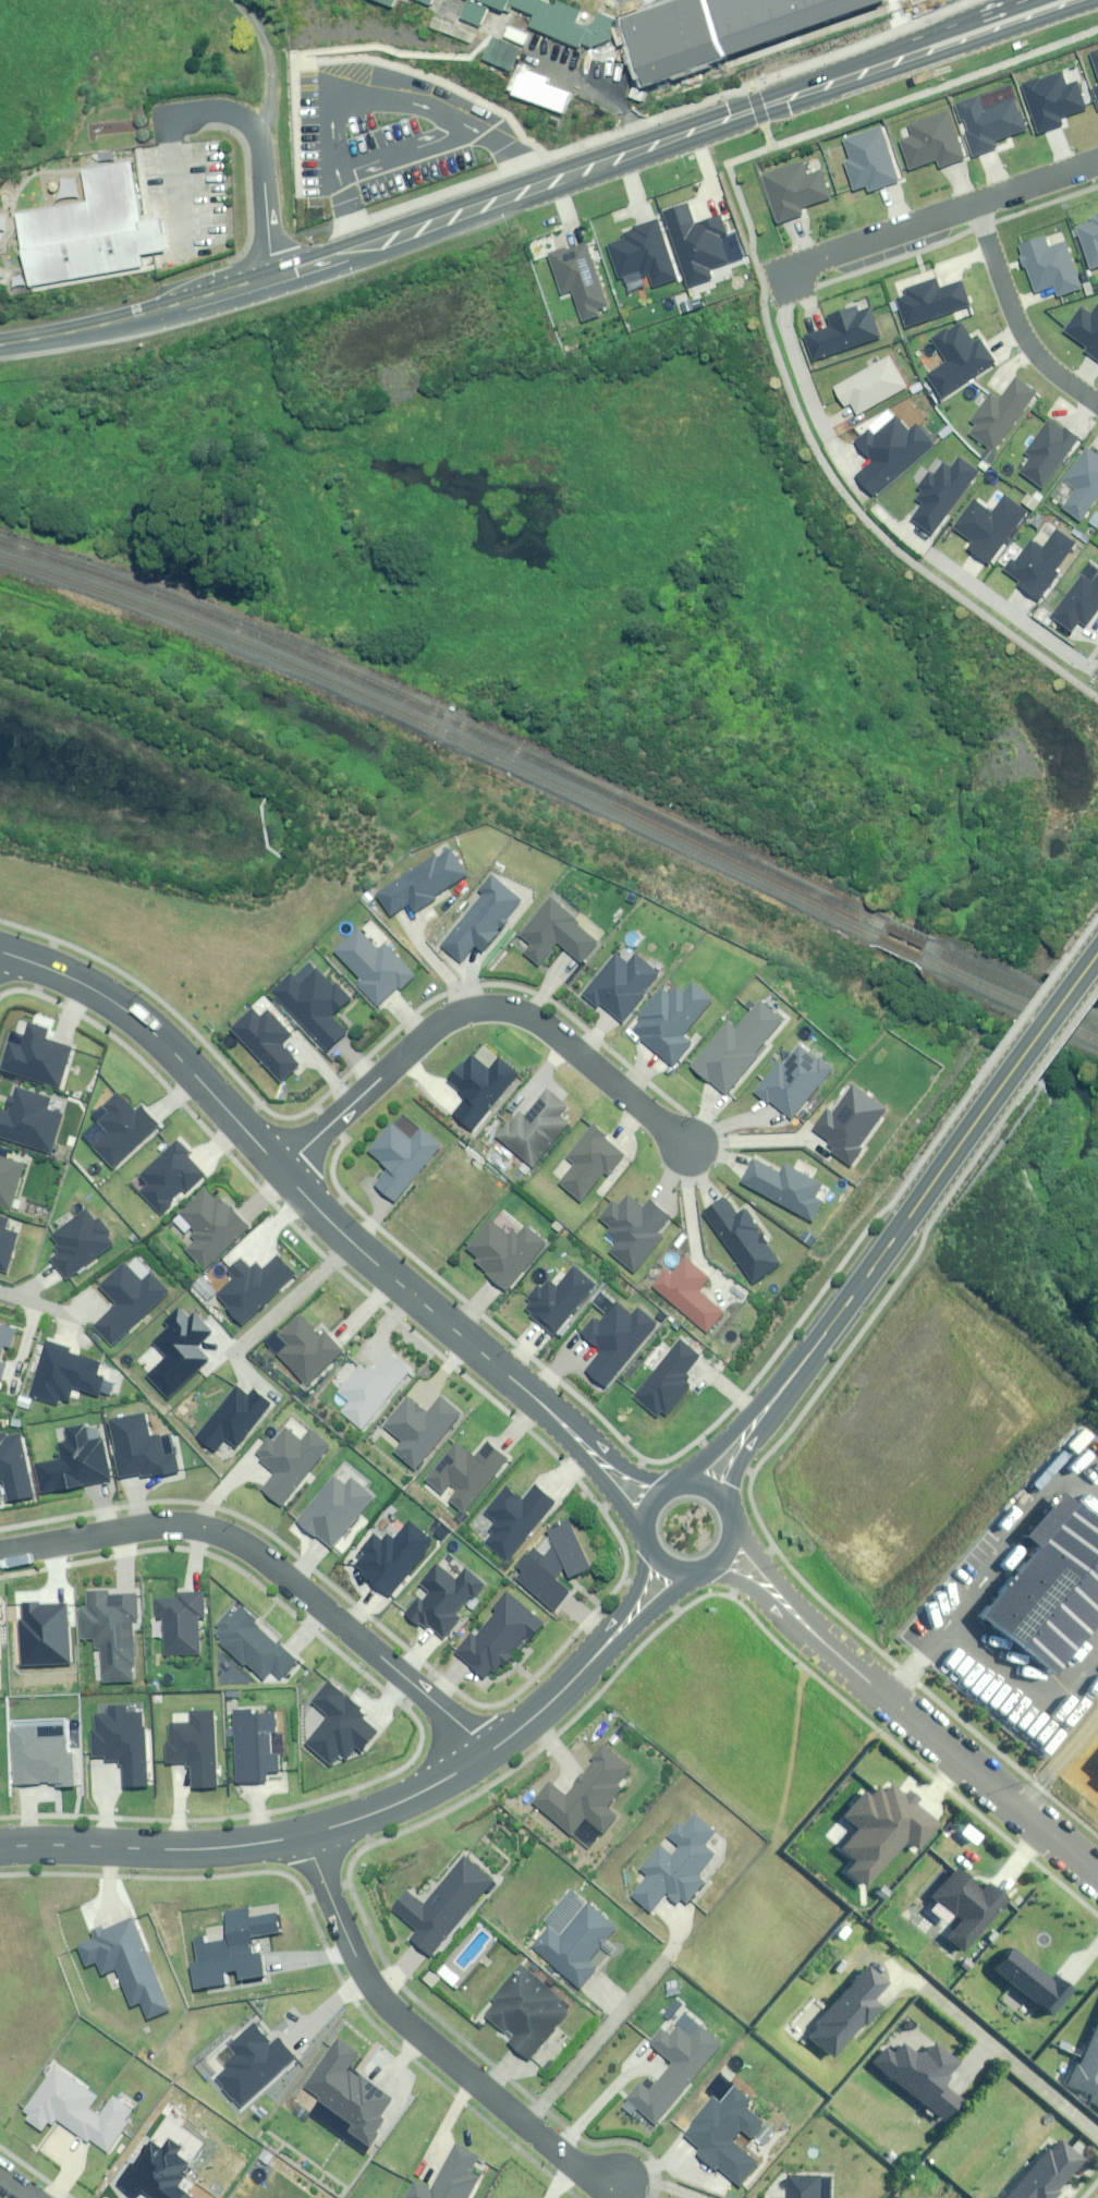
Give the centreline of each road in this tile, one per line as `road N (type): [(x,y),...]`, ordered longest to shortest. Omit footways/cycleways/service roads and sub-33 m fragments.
road 1 (secondary): [(1061,0),(302,267),(118,322),(0,344)]
road 2 (tertiary): [(1097,958),(702,1491)]
road 3 (residential): [(492,1748),(238,1542),(171,1527),(0,1555)]
road 4 (residential): [(278,1169),(439,1024),(487,1010),(517,1013),(542,1029),(688,1148)]
road 5 (tertiary): [(657,1501),(400,1286),(278,1169)]
road 6 (tertiary): [(1097,1875),(719,1549)]
road 7 (residential): [(307,1834),(353,1955),(389,2009),(585,2173),(625,2186)]
road 8 (tertiary): [(278,1169),(118,1005),(0,953)]
road 9 (tertiary): [(307,1834),(209,1849),(0,1850)]
road 10 (tertiary): [(675,1564),(587,1665),(492,1748)]
road 11 (residential): [(1097,406),(1031,350),(975,203)]
road 12 (residential): [(975,203),(761,279)]
road 13 (tertiary): [(492,1748),(401,1802),(307,1834)]
road 14 (residential): [(1097,162),(975,203)]

